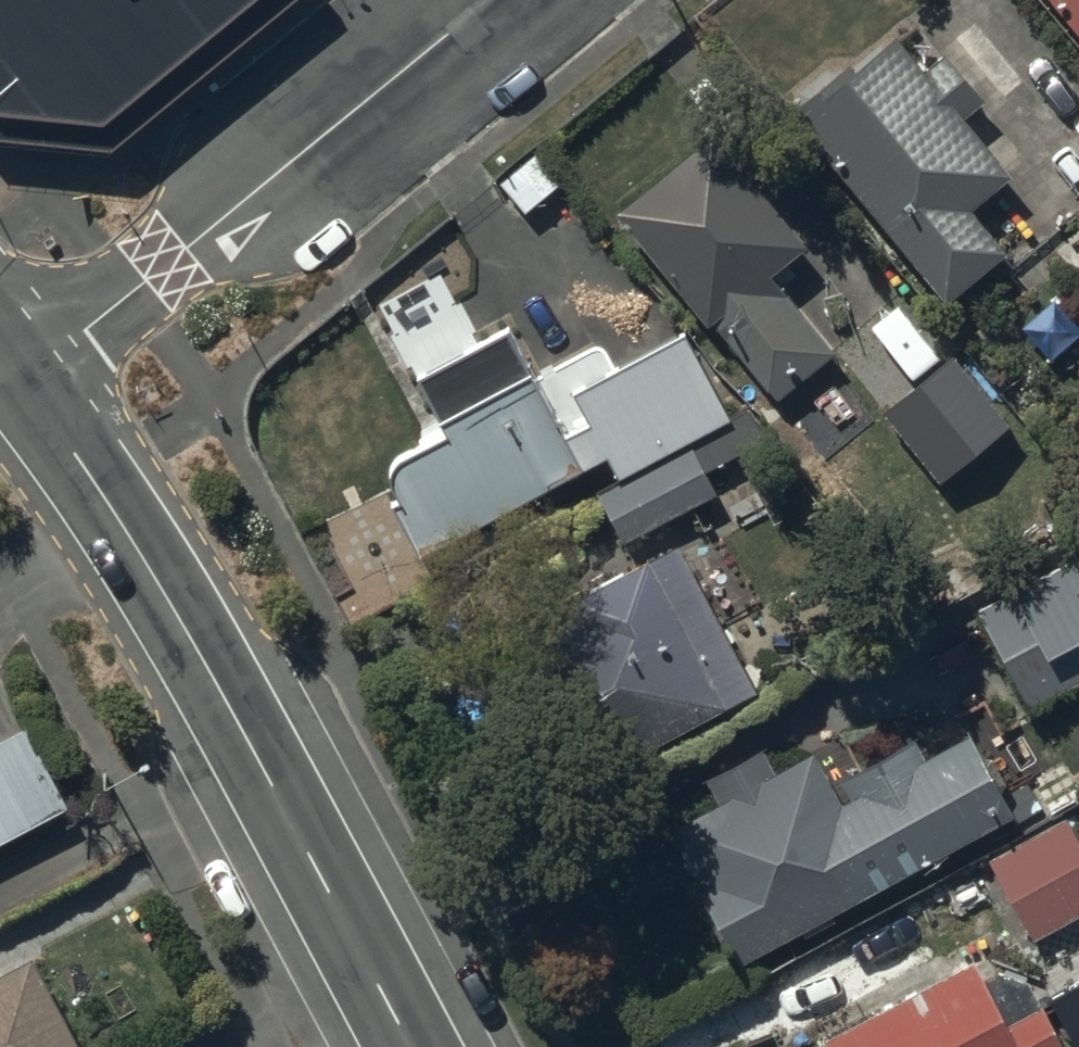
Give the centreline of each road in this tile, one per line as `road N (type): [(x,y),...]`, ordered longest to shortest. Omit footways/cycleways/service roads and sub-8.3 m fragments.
road 1 (tertiary): [(21,382),(489,0)]
road 2 (tertiary): [(118,518),(411,1046)]
road 3 (tertiary): [(21,382),(118,518)]
road 4 (residential): [(0,604),(118,518)]

